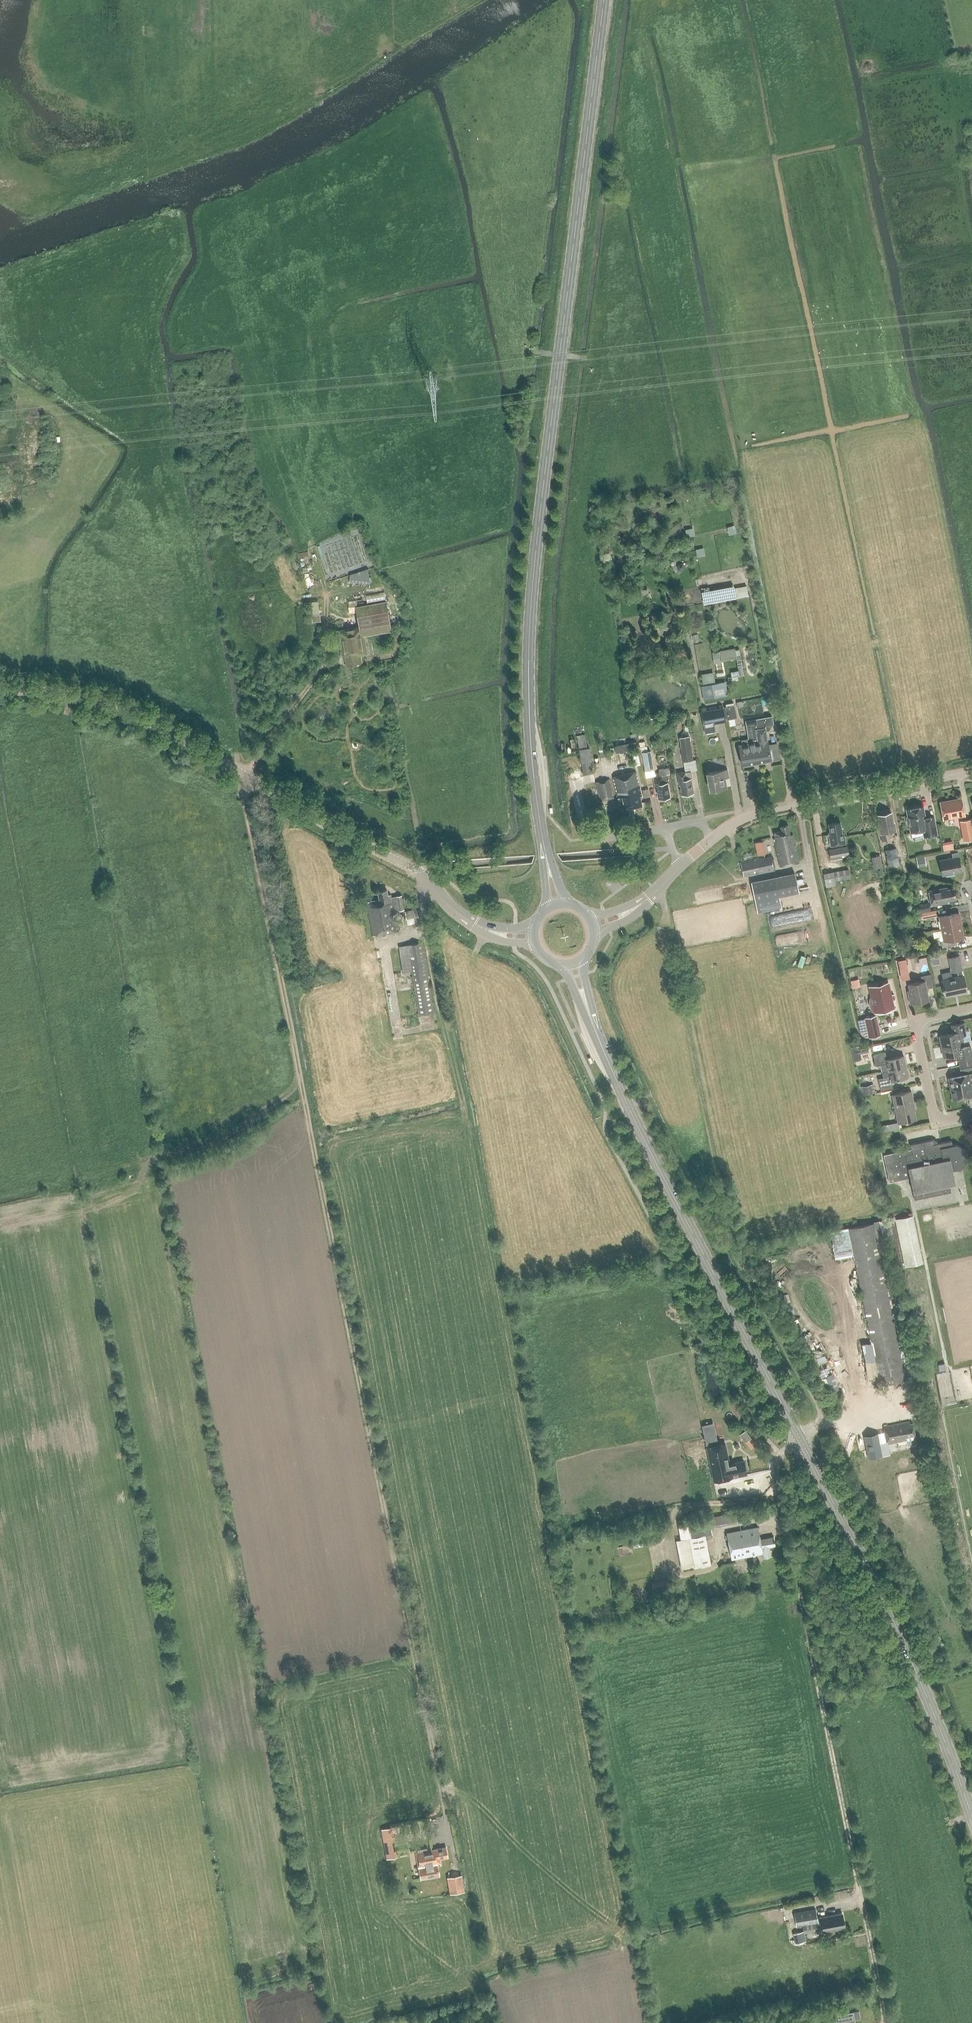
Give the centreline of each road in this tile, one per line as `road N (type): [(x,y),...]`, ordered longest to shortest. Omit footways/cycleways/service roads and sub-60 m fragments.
road 1 (track): [(447,1827),(245,797),(250,778)]
road 2 (primary): [(543,839),(529,721),(532,574),(603,0)]
road 3 (track): [(822,1422),(730,1236),(664,903),(655,892)]
road 4 (tertiary): [(474,925),(415,871),(143,719),(97,702),(0,690)]
road 5 (track): [(793,1548),(885,2022)]
road 6 (primary): [(798,1435),(596,1033)]
road 7 (primary): [(971,1824),(914,1673),(798,1435)]
road 8 (unclassified): [(795,804),(755,602)]
road 9 (residential): [(971,1116),(934,1116),(915,1029),(922,1019),(971,1008)]
road 10 (tertiary): [(795,804),(971,771)]
road 11 (track): [(245,776),(320,672),(327,629)]
road 12 (residential): [(798,1435),(777,1463),(793,1548)]

